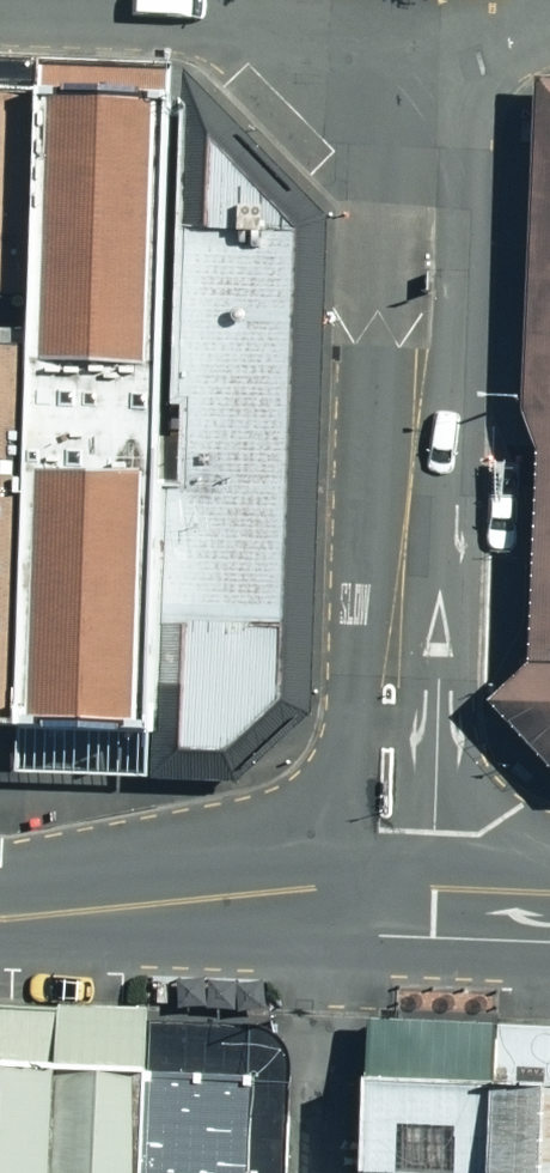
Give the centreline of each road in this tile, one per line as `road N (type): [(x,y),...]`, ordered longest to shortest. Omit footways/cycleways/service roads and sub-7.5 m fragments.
road 1 (unclassified): [(549,921),(389,912),(0,917)]

